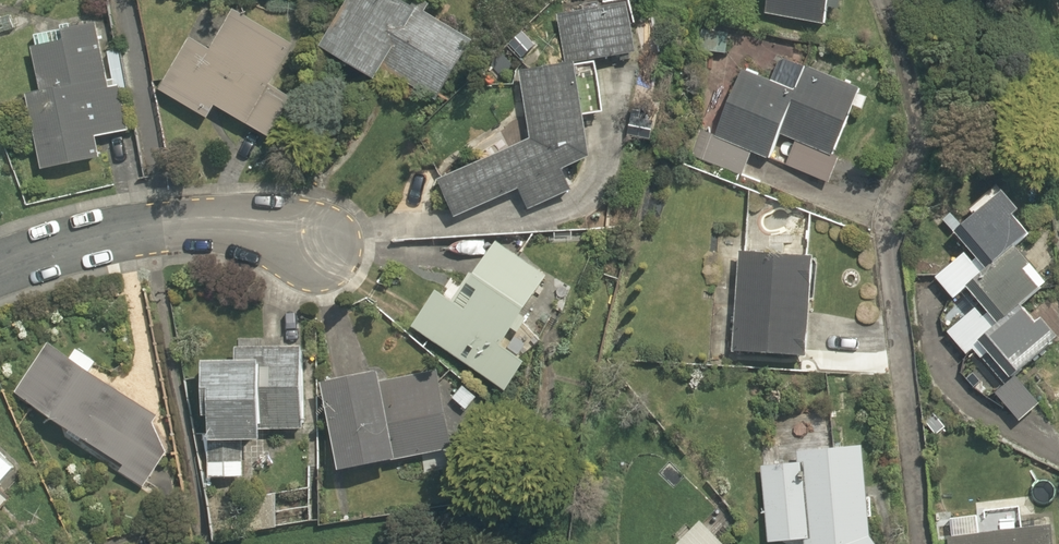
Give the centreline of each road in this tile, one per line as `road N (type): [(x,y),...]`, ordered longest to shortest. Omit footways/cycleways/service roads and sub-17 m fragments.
road 1 (residential): [(0,276),(161,230),(291,226),(333,245)]

